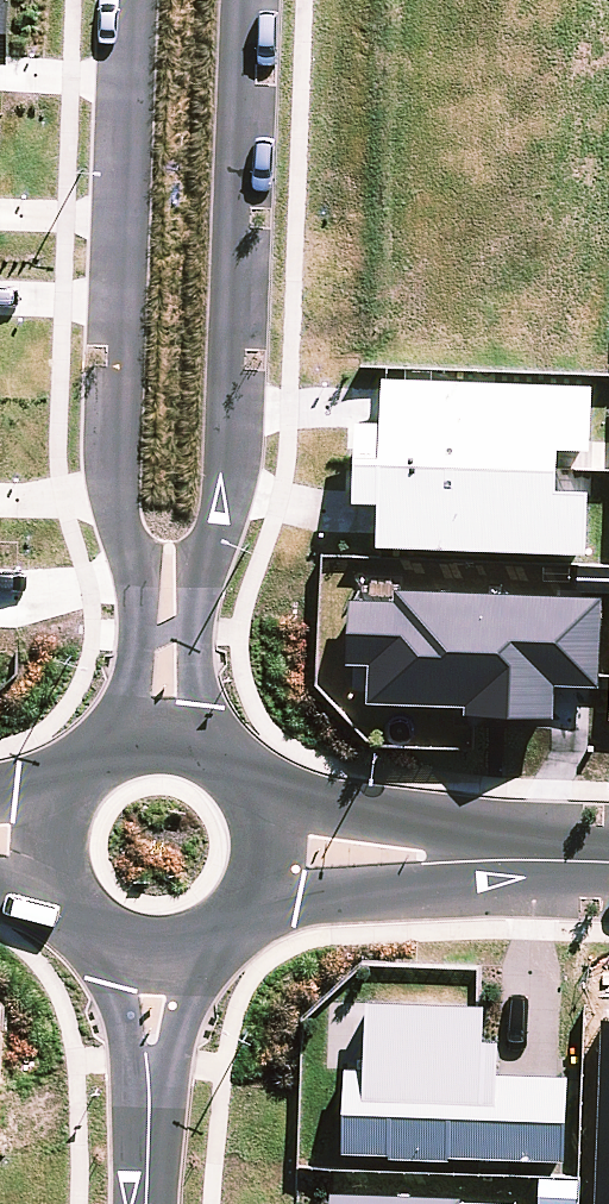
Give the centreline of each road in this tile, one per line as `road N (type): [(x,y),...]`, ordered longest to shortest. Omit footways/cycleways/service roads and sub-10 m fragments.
road 1 (residential): [(246,0),(230,453),(201,576),(197,745)]
road 2 (residential): [(128,741),(136,577),(106,477),(129,0)]
road 3 (residential): [(264,854),(608,866)]
road 4 (residential): [(150,952),(143,1203)]
road 5 (residential): [(150,952),(89,929),(66,904),(48,841)]
road 6 (residential): [(264,854),(239,914),(214,936),(150,952)]
road 7 (residential): [(48,841),(72,778),(128,741)]
road 8 (residential): [(197,745),(248,789),(264,854)]

